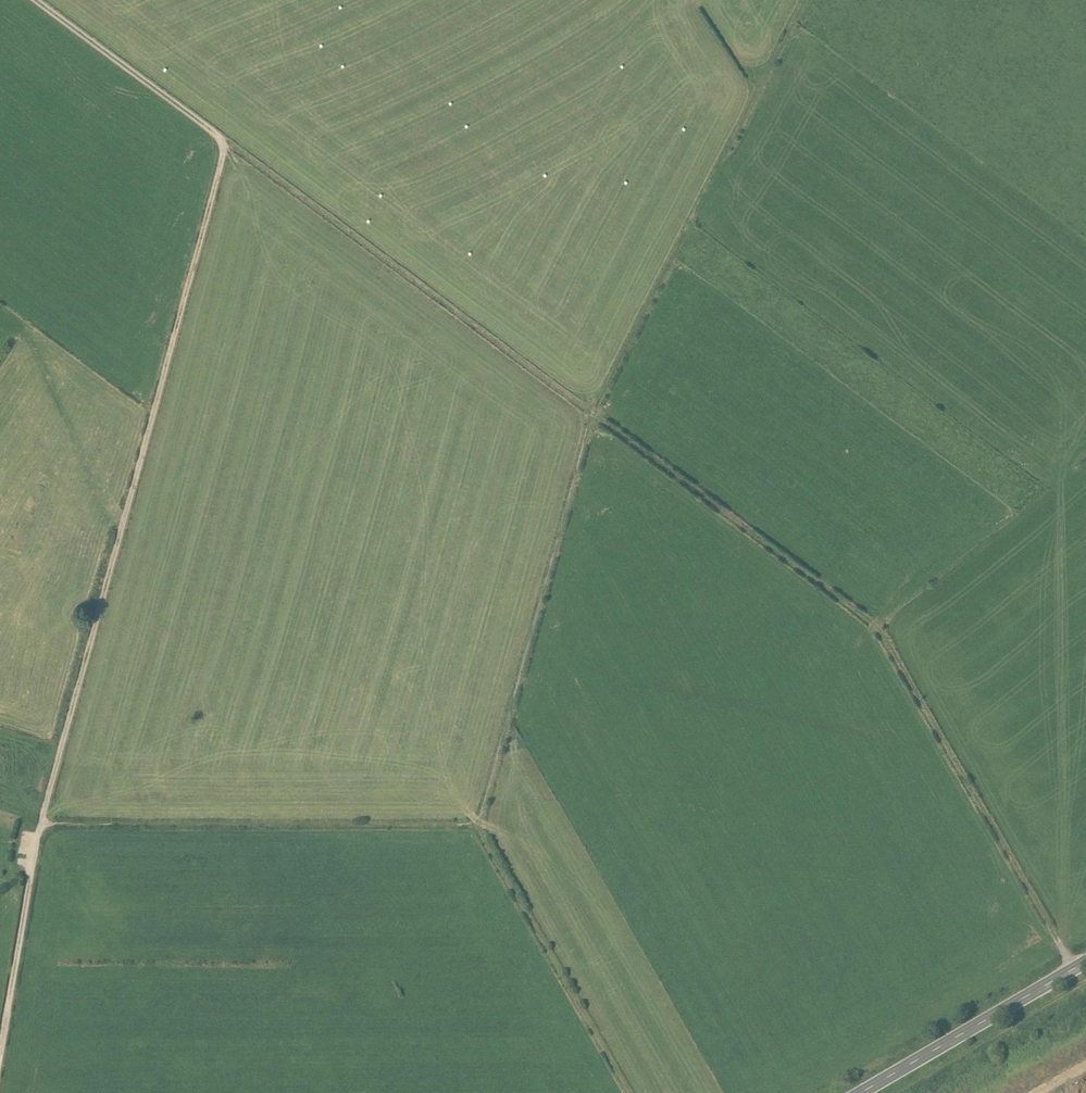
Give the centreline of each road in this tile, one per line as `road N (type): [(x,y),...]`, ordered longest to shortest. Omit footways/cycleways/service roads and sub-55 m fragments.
road 1 (track): [(803,0),(594,410),(479,825)]
road 2 (track): [(1074,967),(880,627),(594,410)]
road 3 (track): [(40,825),(223,145)]
road 4 (track): [(35,0),(594,410)]
road 5 (track): [(479,825),(40,825)]
road 6 (track): [(627,1092),(479,825)]
road 7 (secondary): [(1085,961),(857,1092)]
road 8 (track): [(1085,981),(893,1092)]
road 9 (track): [(0,1059),(35,847)]

